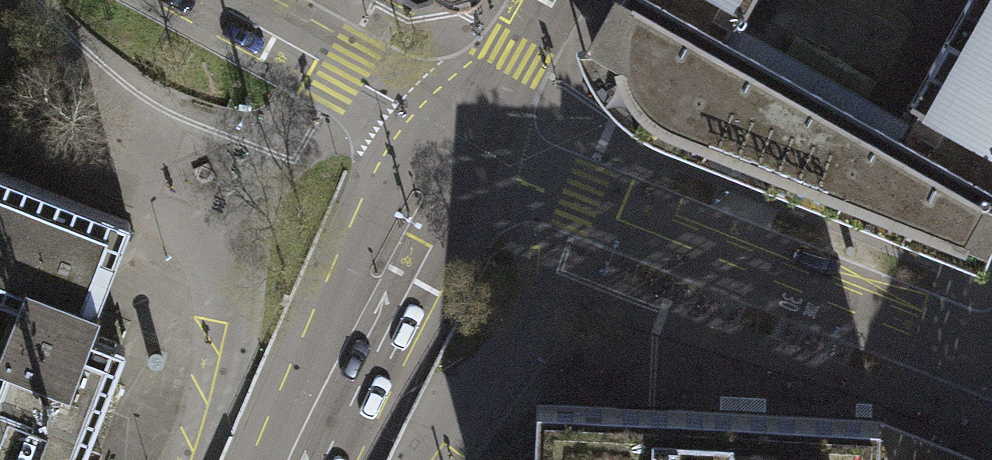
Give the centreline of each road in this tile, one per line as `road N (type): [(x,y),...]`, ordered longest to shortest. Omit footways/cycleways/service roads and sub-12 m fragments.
road 1 (residential): [(463,141),(568,191),(991,356)]
road 2 (tertiary): [(311,459),(463,141)]
road 3 (residential): [(463,141),(205,0)]
road 4 (tertiary): [(463,141),(545,0)]

